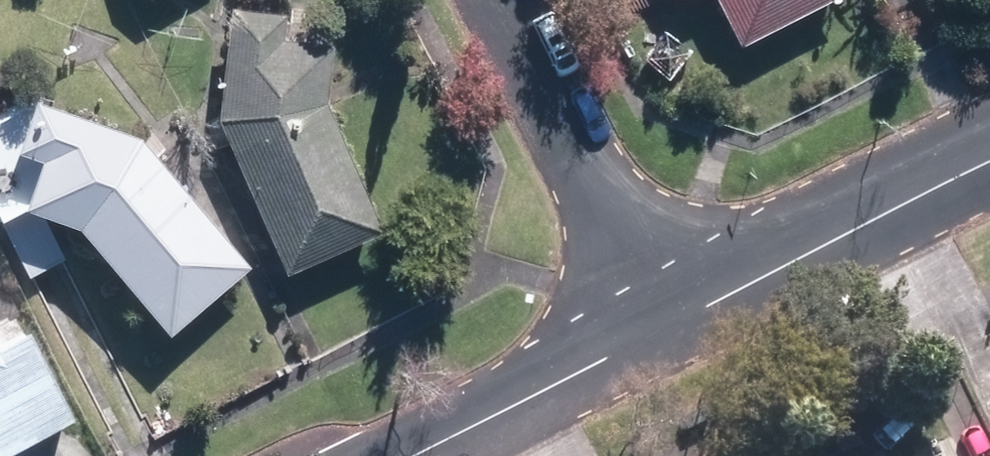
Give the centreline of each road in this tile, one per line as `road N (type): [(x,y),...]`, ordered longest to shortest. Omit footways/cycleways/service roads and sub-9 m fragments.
road 1 (residential): [(505,0),(665,327)]
road 2 (residential): [(665,327),(989,162)]
road 3 (residential): [(409,455),(665,327)]

